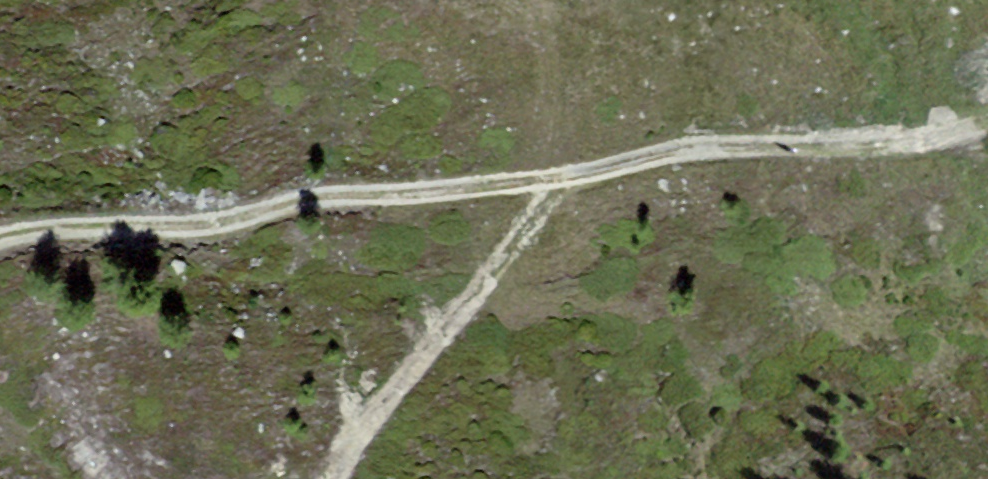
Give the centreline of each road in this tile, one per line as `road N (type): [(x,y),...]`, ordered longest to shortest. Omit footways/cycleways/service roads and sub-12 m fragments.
road 1 (track): [(570,173),(321,188),(224,213),(0,232)]
road 2 (track): [(987,114),(841,141),(690,141),(570,173)]
road 3 (track): [(570,173),(329,478)]
road 4 (track): [(533,0),(546,25),(570,173)]

